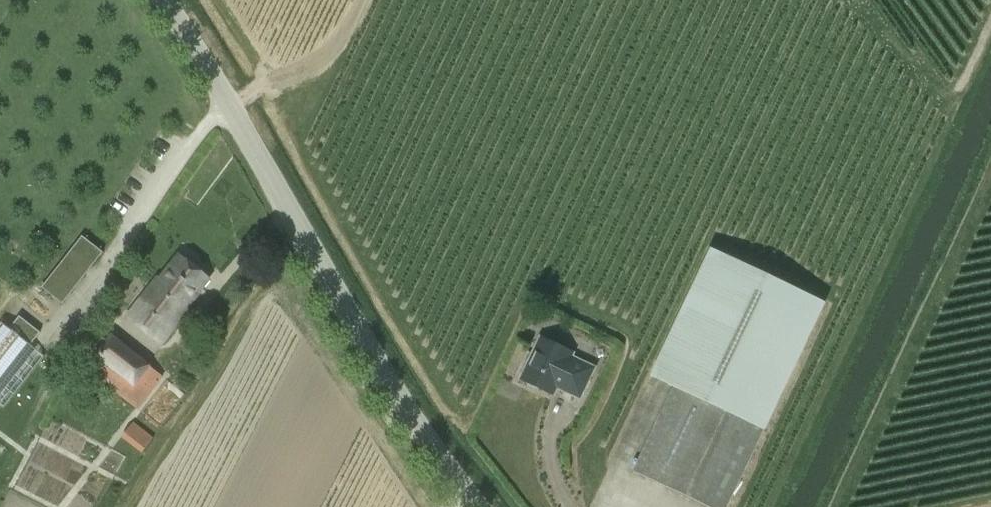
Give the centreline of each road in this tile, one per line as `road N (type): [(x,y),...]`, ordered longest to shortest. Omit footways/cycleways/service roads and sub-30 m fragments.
road 1 (tertiary): [(480,506),(375,368),(203,70),(154,0)]

